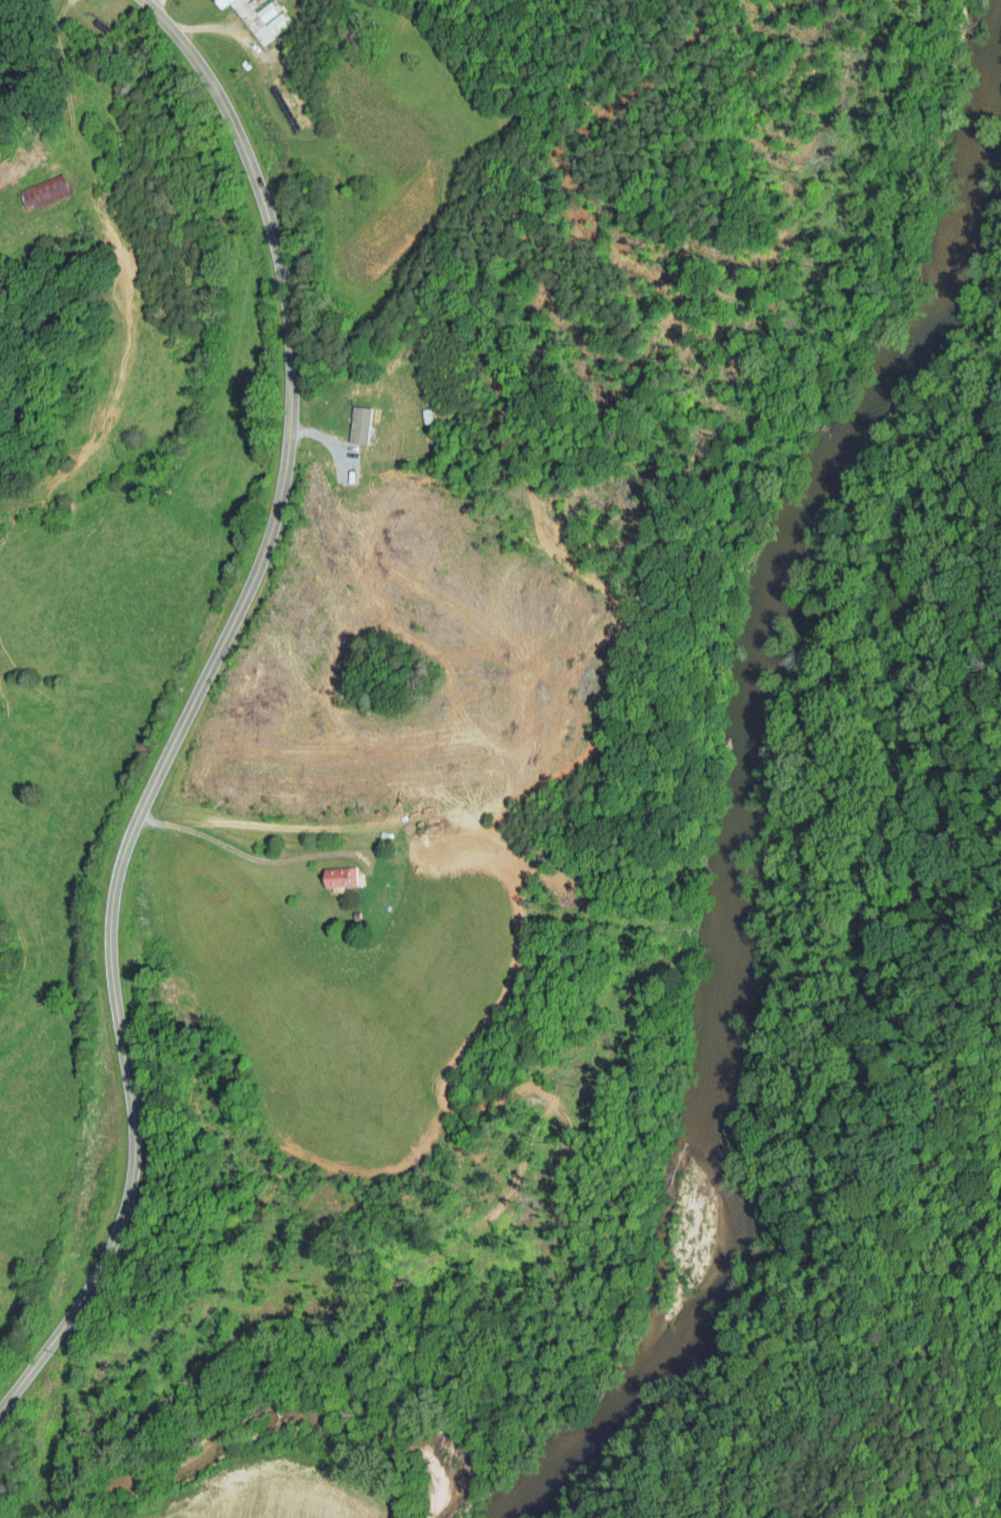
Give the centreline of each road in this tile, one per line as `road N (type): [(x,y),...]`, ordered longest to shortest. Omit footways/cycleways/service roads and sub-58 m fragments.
road 1 (residential): [(0,1412),(85,1298),(115,1241),(131,1151),(113,994),(115,887),(131,833),(267,541),(287,444),(285,319),(271,225),(205,73),(140,0)]

